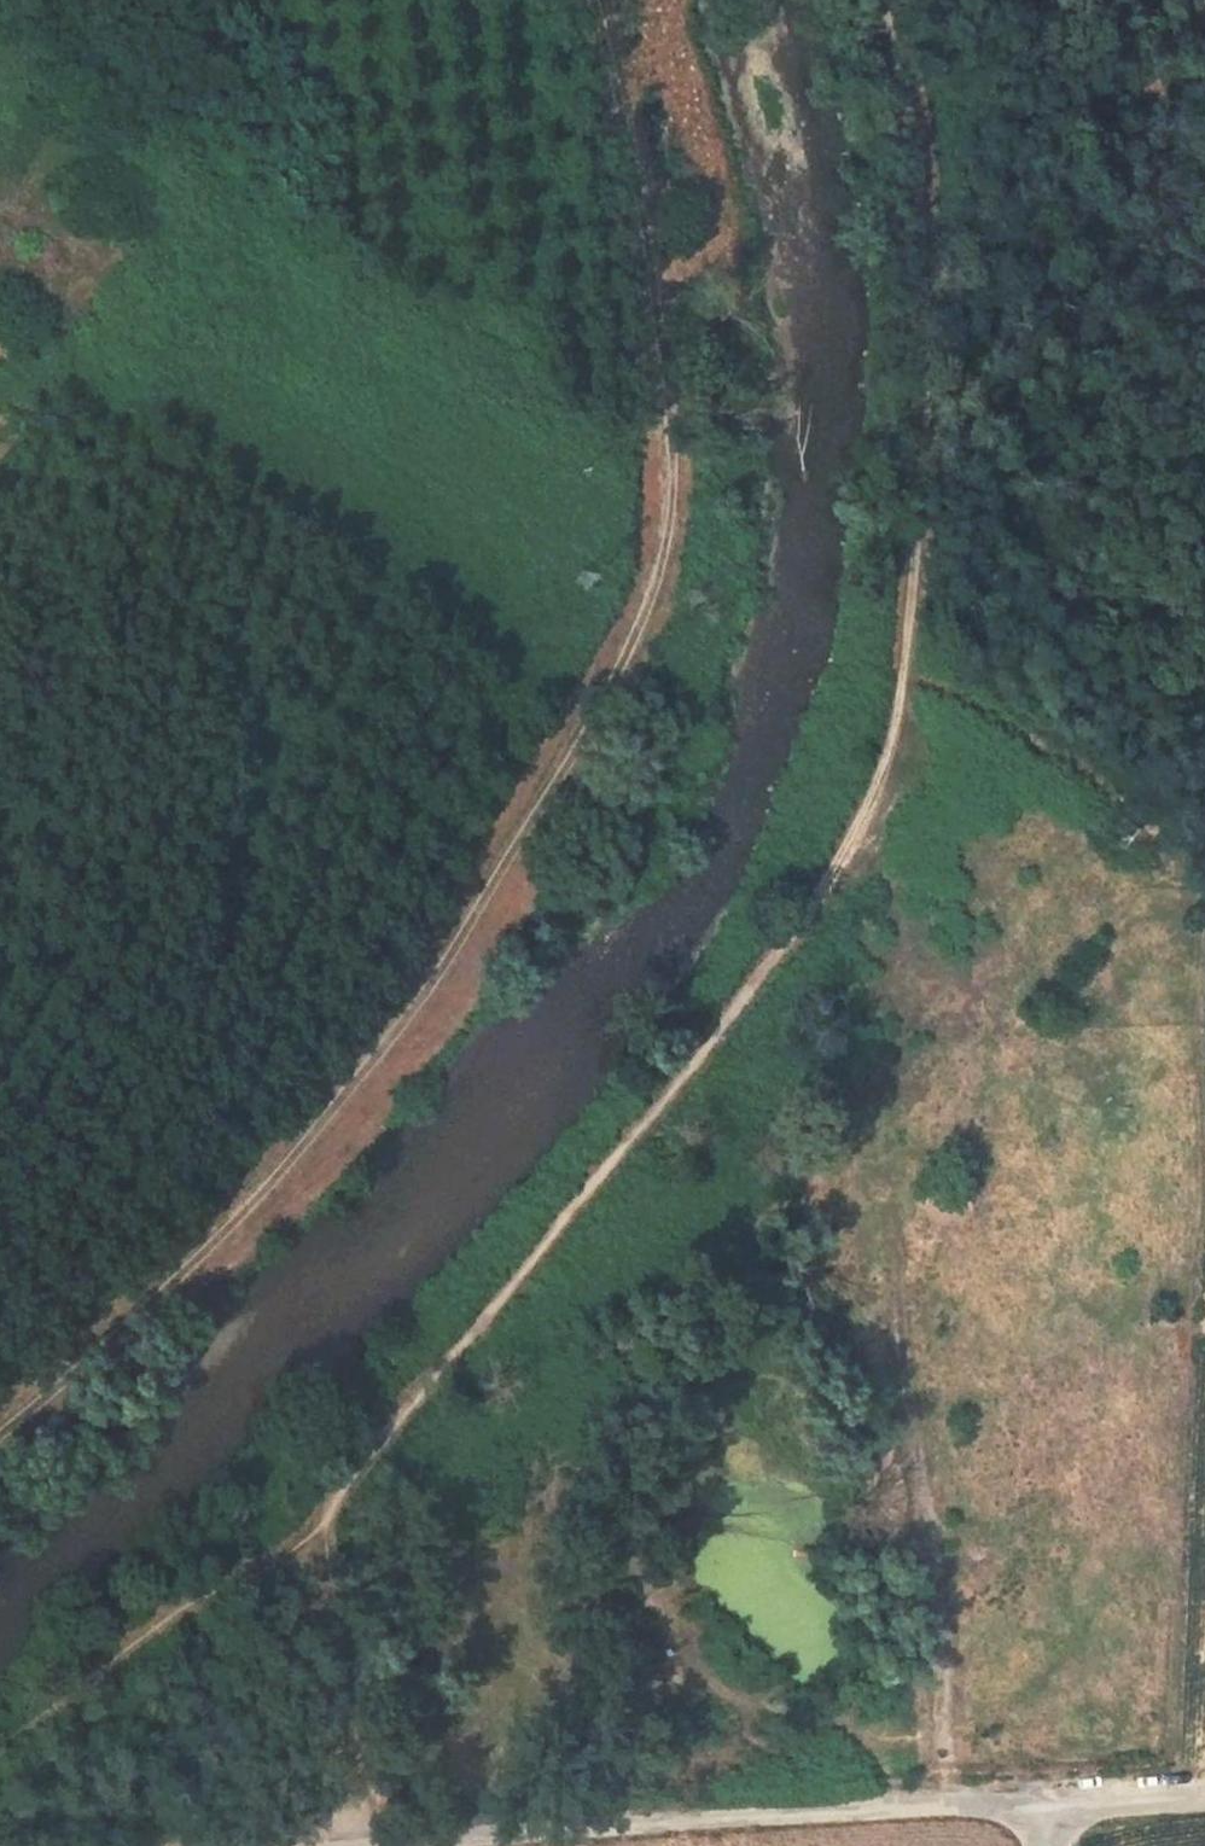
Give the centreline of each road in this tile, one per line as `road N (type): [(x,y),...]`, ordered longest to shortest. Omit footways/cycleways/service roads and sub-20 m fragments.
road 1 (unclassified): [(398,1845),(581,1824),(1037,1807)]
road 2 (unclassified): [(1037,1807),(1204,1796)]

